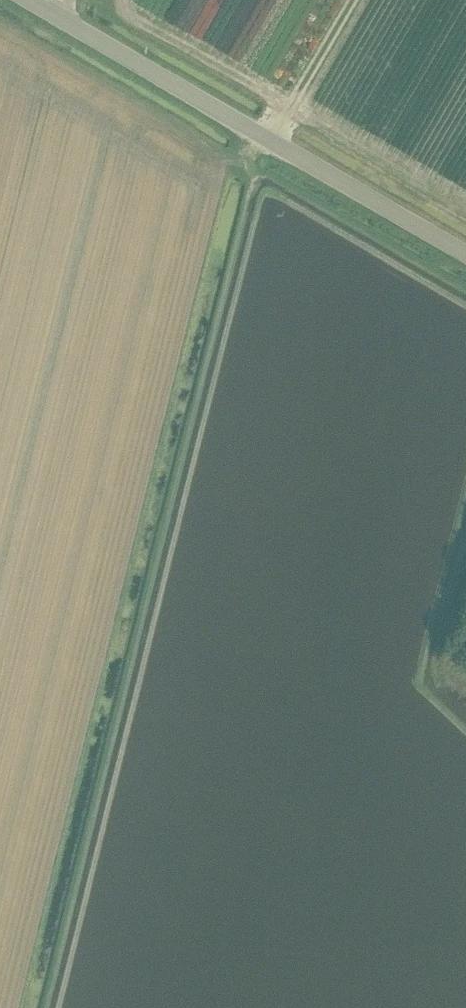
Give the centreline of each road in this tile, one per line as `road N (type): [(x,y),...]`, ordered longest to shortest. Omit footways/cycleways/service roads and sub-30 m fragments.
road 1 (unclassified): [(465,256),(29,0)]

